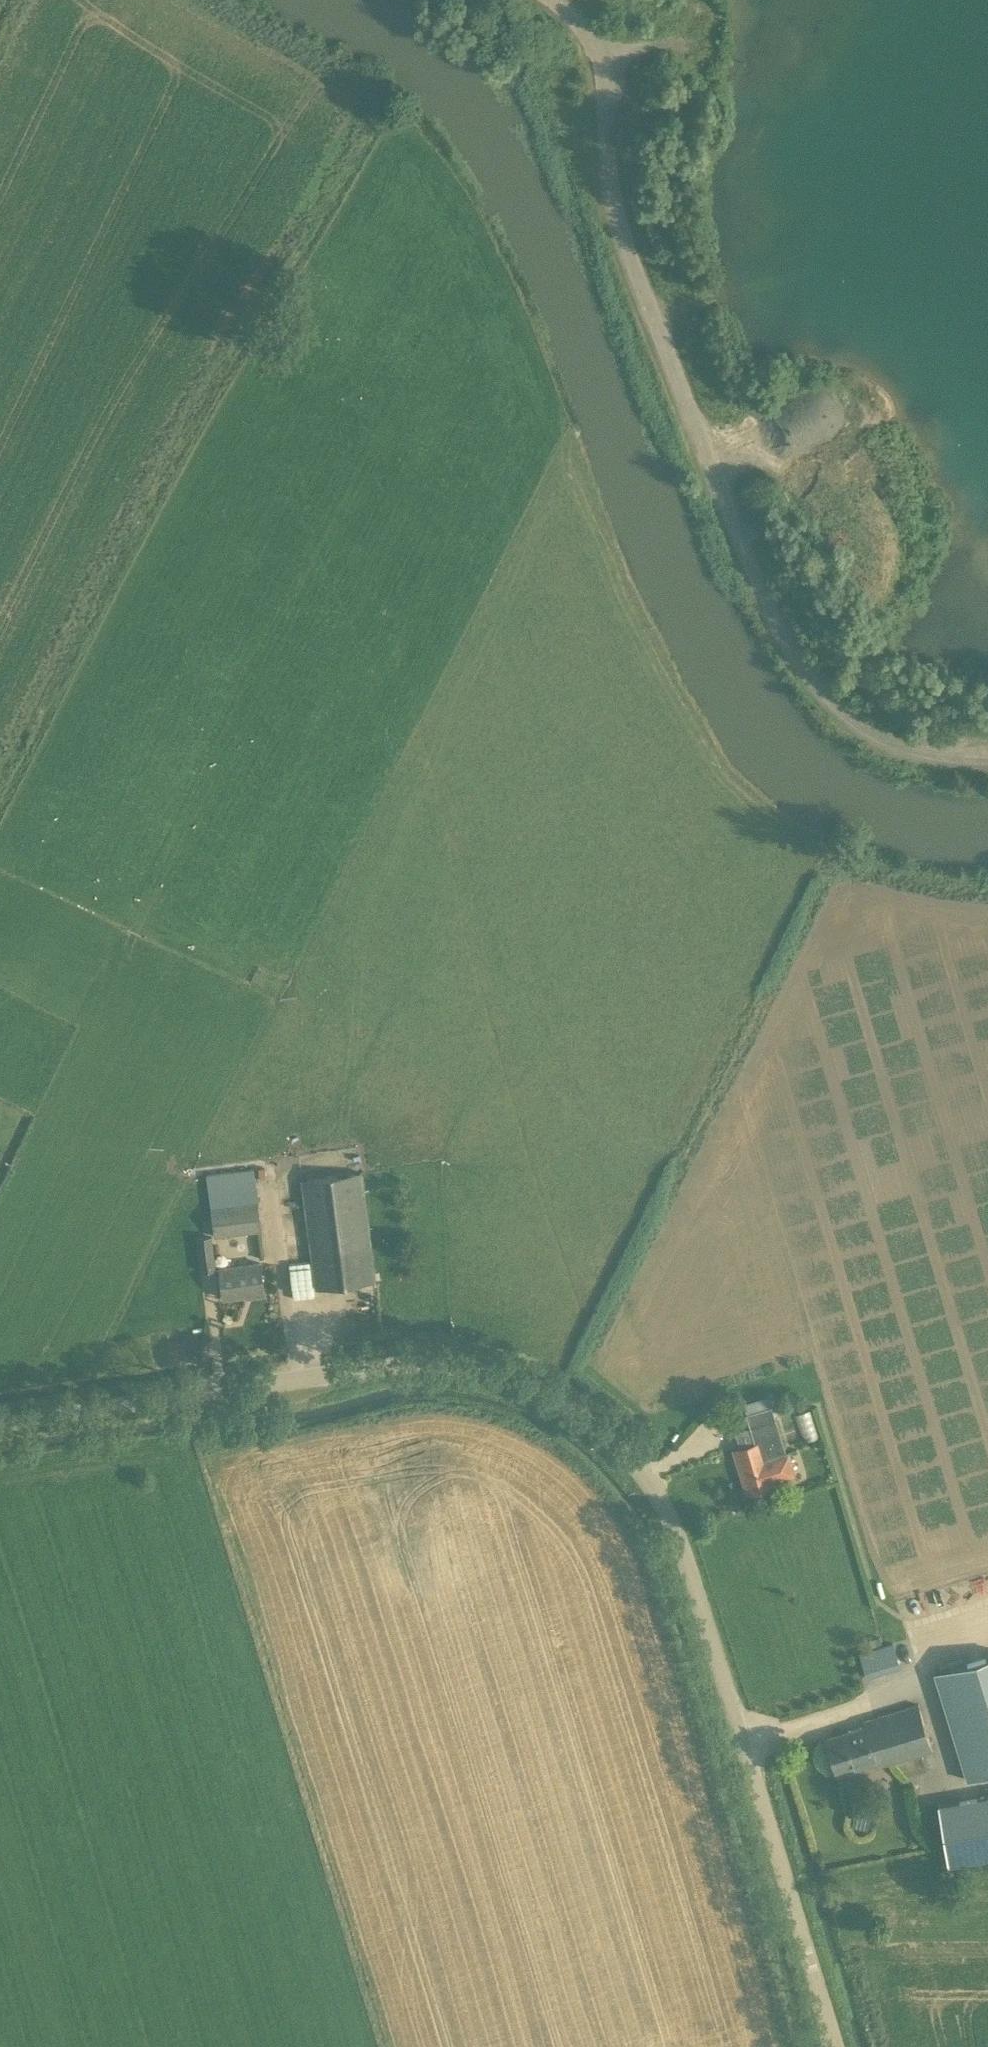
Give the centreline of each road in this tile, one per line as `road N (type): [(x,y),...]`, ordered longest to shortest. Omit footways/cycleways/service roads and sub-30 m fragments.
road 1 (unclassified): [(827,2046),(670,1539),(598,1445),(557,1414),(447,1379),(0,1441)]
road 2 (track): [(987,768),(942,765),(873,740),(787,654),(618,225),(605,156),(602,57),(552,0)]

